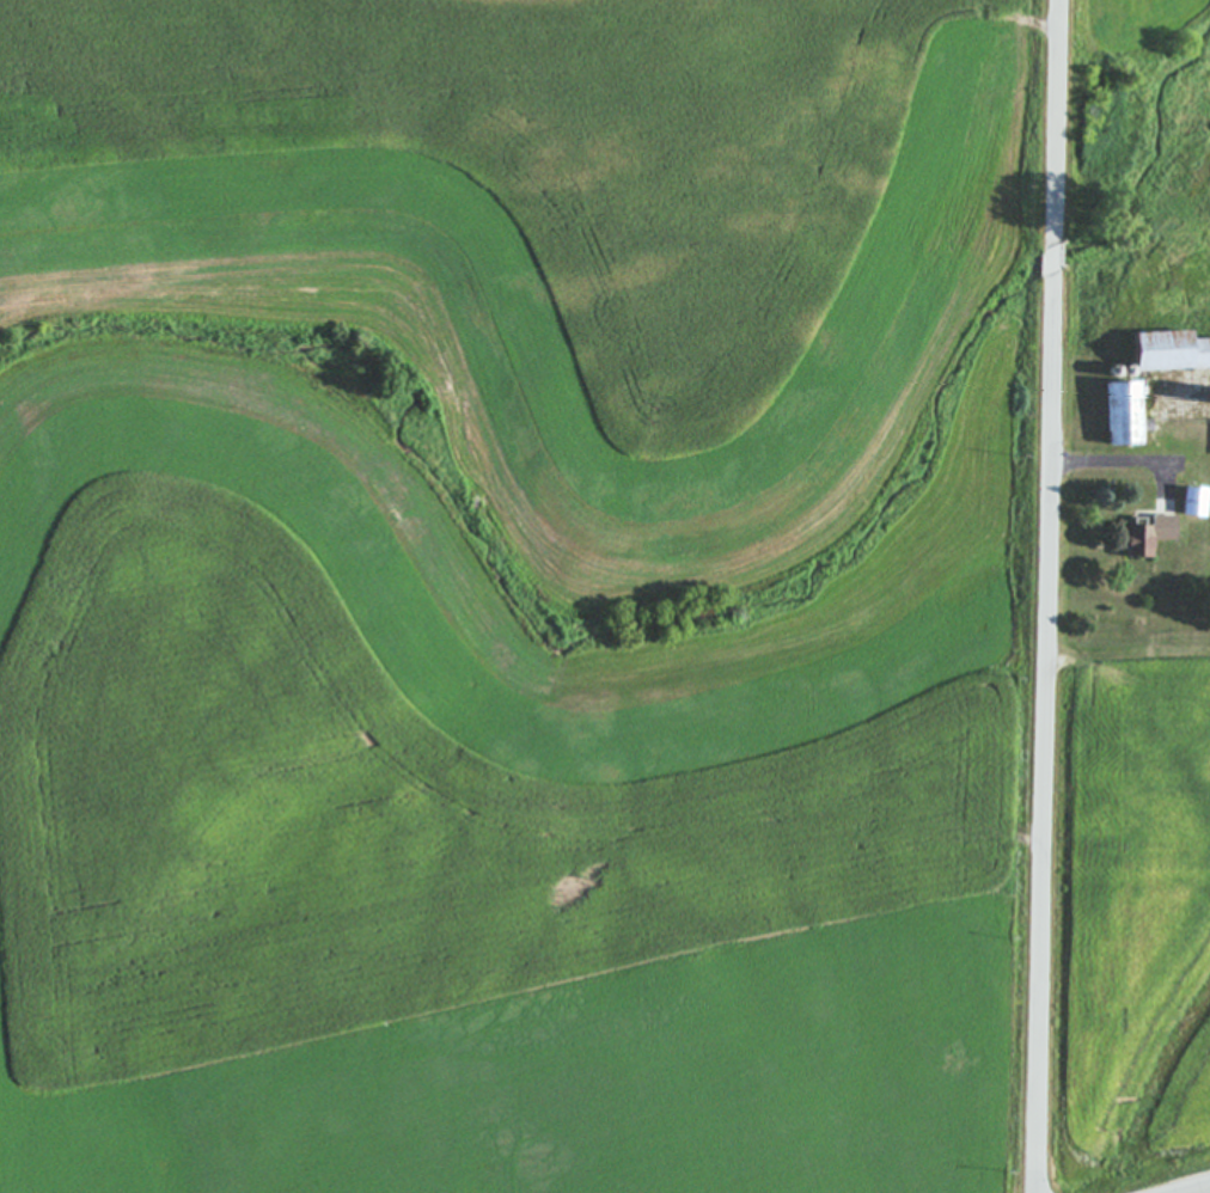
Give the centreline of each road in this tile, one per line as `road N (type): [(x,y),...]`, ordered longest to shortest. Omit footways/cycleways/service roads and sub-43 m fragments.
road 1 (residential): [(1041,1192),(1059,285)]
road 2 (residential): [(1058,228),(1063,0)]

